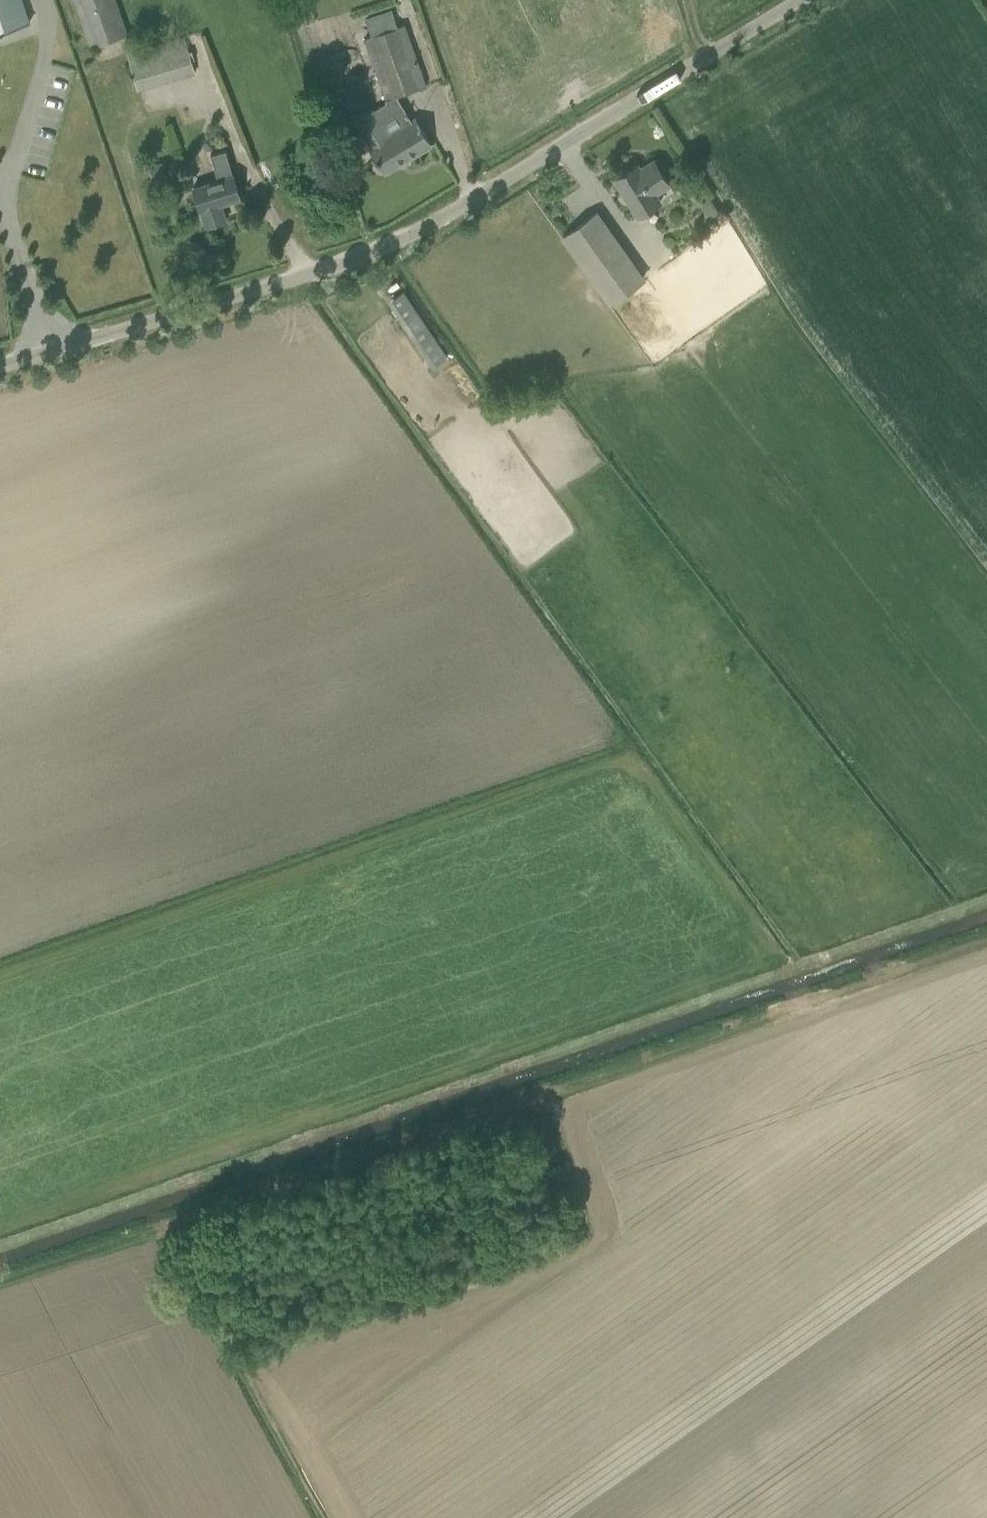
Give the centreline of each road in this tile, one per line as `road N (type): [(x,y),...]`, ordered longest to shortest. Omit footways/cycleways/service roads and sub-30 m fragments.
road 1 (unclassified): [(0,365),(316,279),(430,228),(800,0)]

